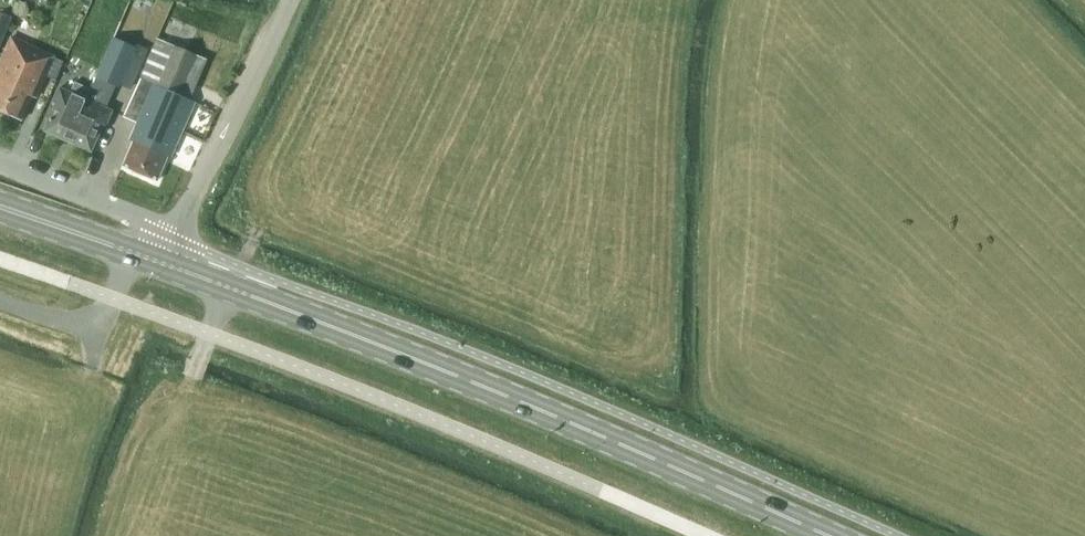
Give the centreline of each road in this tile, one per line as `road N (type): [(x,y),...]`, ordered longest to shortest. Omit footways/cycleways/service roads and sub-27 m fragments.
road 1 (primary): [(835,535),(575,422),(153,260)]
road 2 (unclassified): [(171,236),(290,0)]
road 3 (residential): [(171,236),(0,161)]
road 4 (primary): [(153,260),(0,206)]

